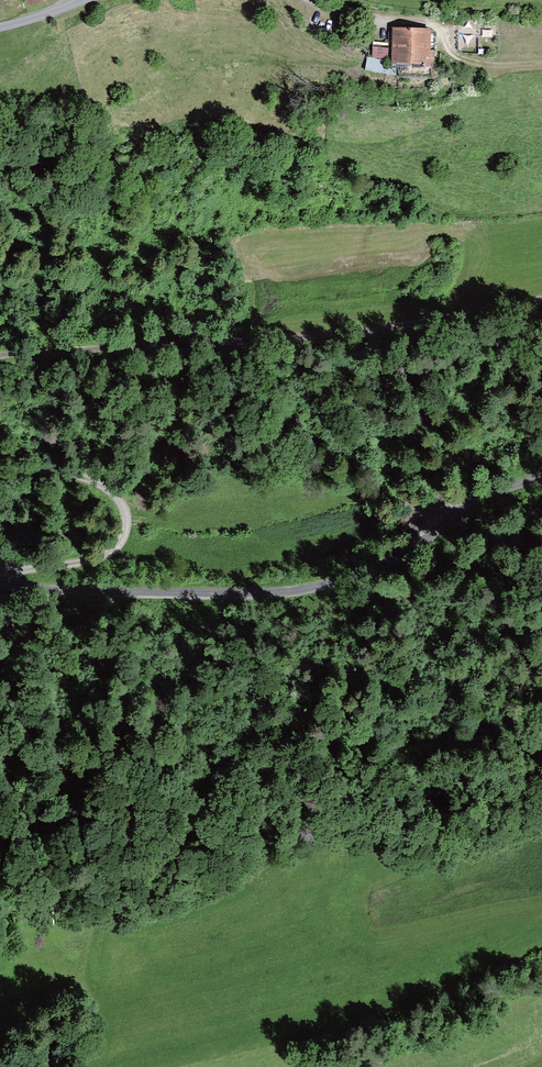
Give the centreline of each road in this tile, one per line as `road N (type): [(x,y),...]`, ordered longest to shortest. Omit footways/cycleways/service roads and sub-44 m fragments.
road 1 (unclassified): [(0,584),(305,590),(399,559),(487,492),(541,475)]
road 2 (track): [(0,355),(352,332),(541,298)]
road 3 (track): [(0,580),(105,556),(126,525),(101,485),(0,467)]
road 4 (track): [(305,0),(376,23),(437,21),(440,51),(470,71),(528,62)]

